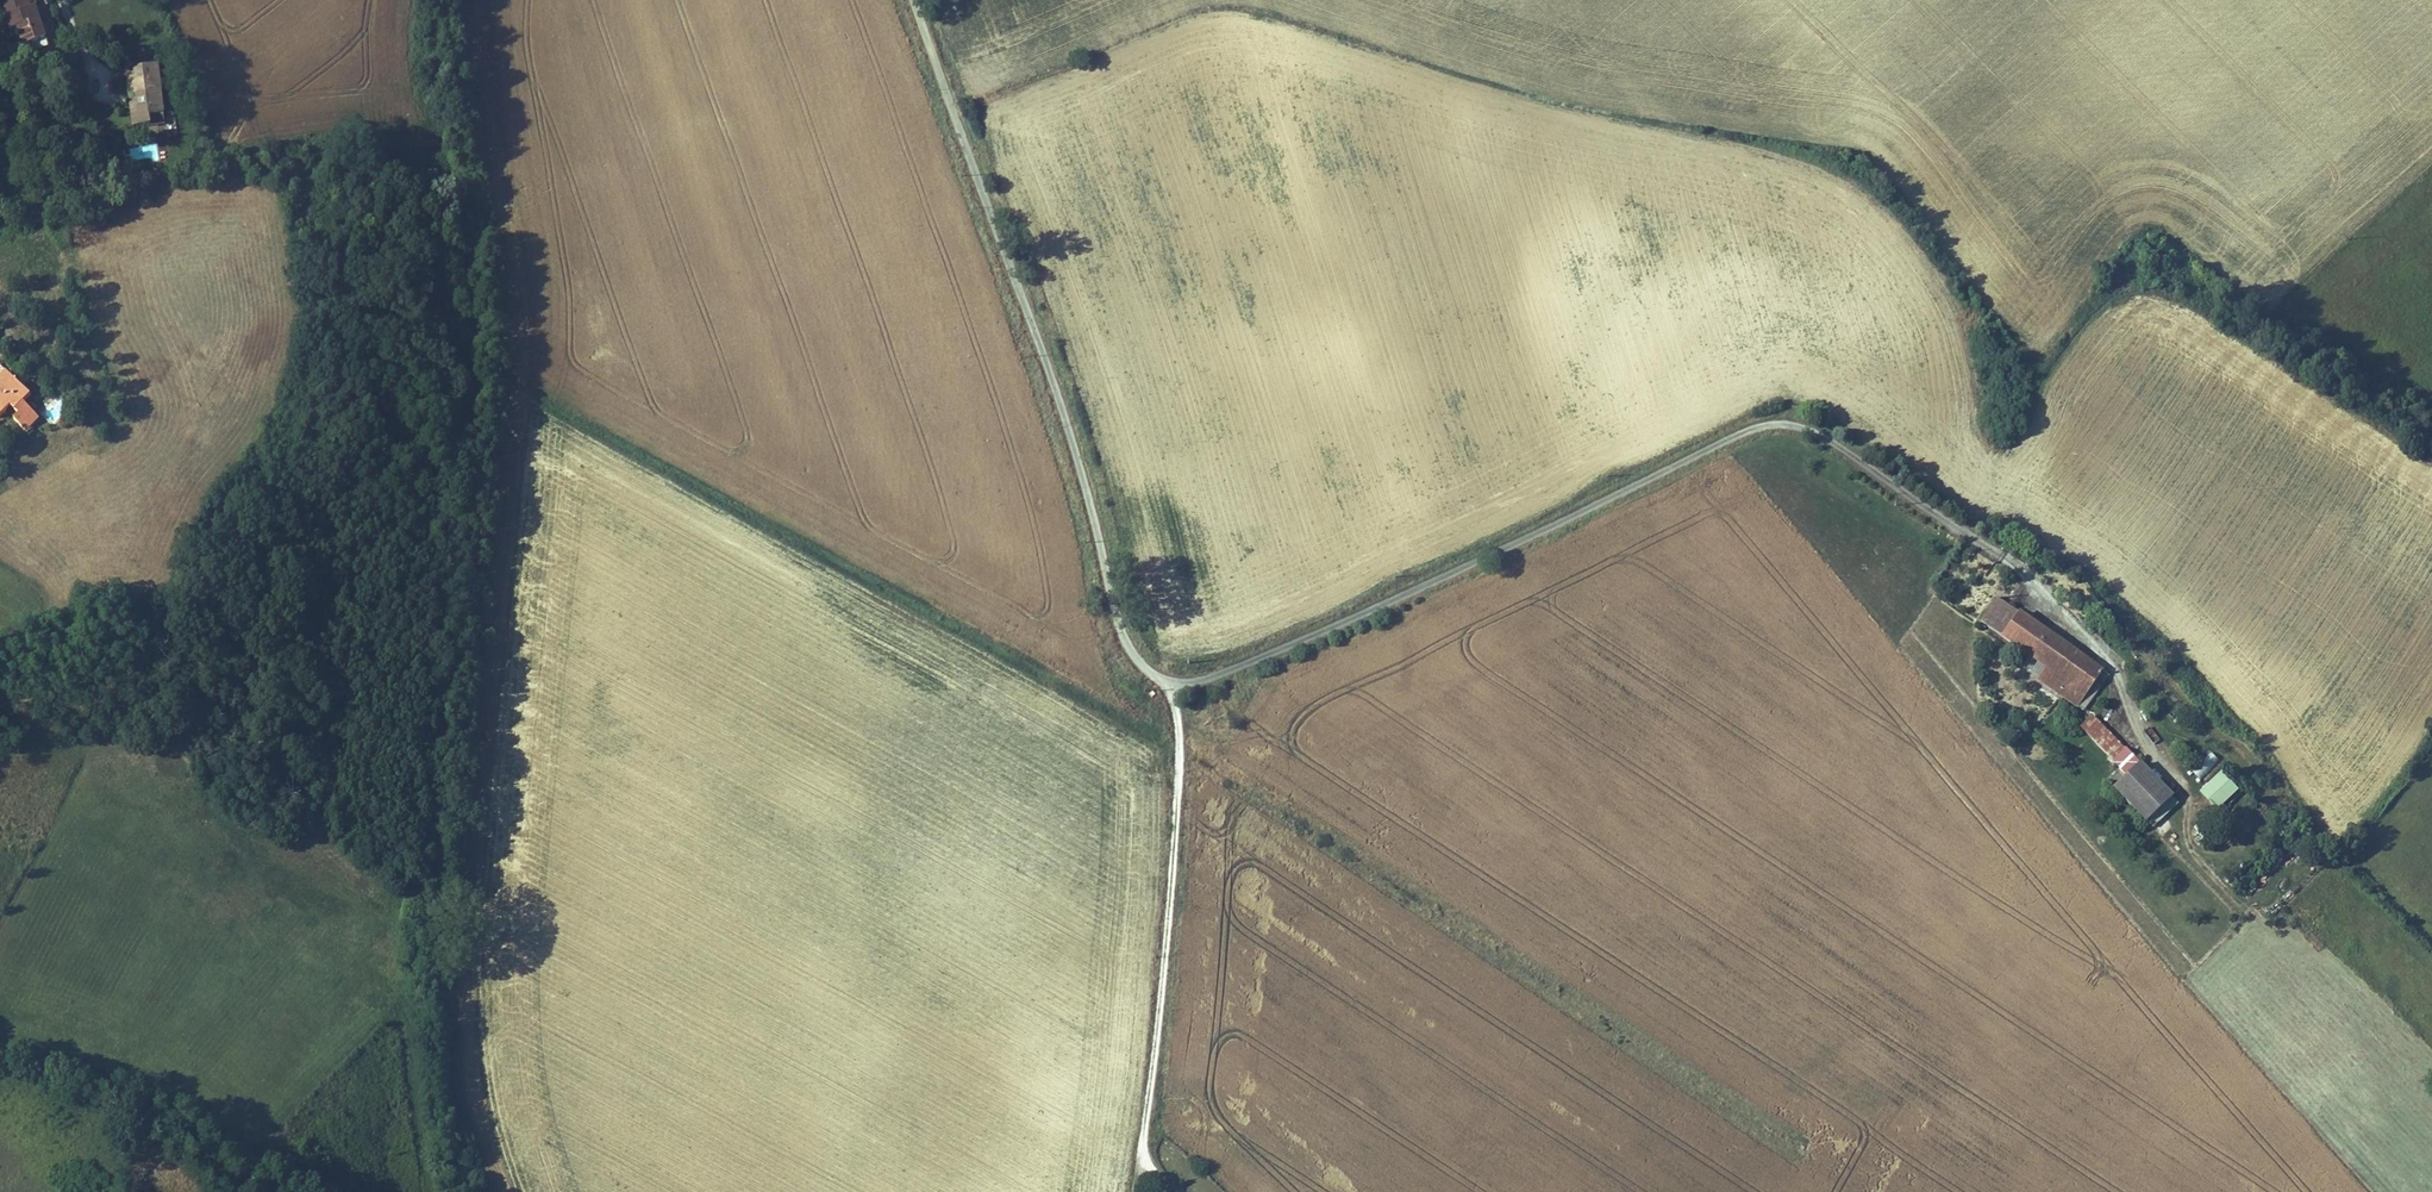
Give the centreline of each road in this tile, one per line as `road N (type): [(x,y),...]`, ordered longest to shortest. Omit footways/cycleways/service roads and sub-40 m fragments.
road 1 (unclassified): [(912,0),(1048,368),(1119,632),(1129,653),(1165,685),(1196,682),(1532,536),(1748,425),(1788,426),(1999,555)]
road 2 (track): [(254,1191),(121,1082),(0,1046)]
road 3 (track): [(2272,890),(2431,1052)]

